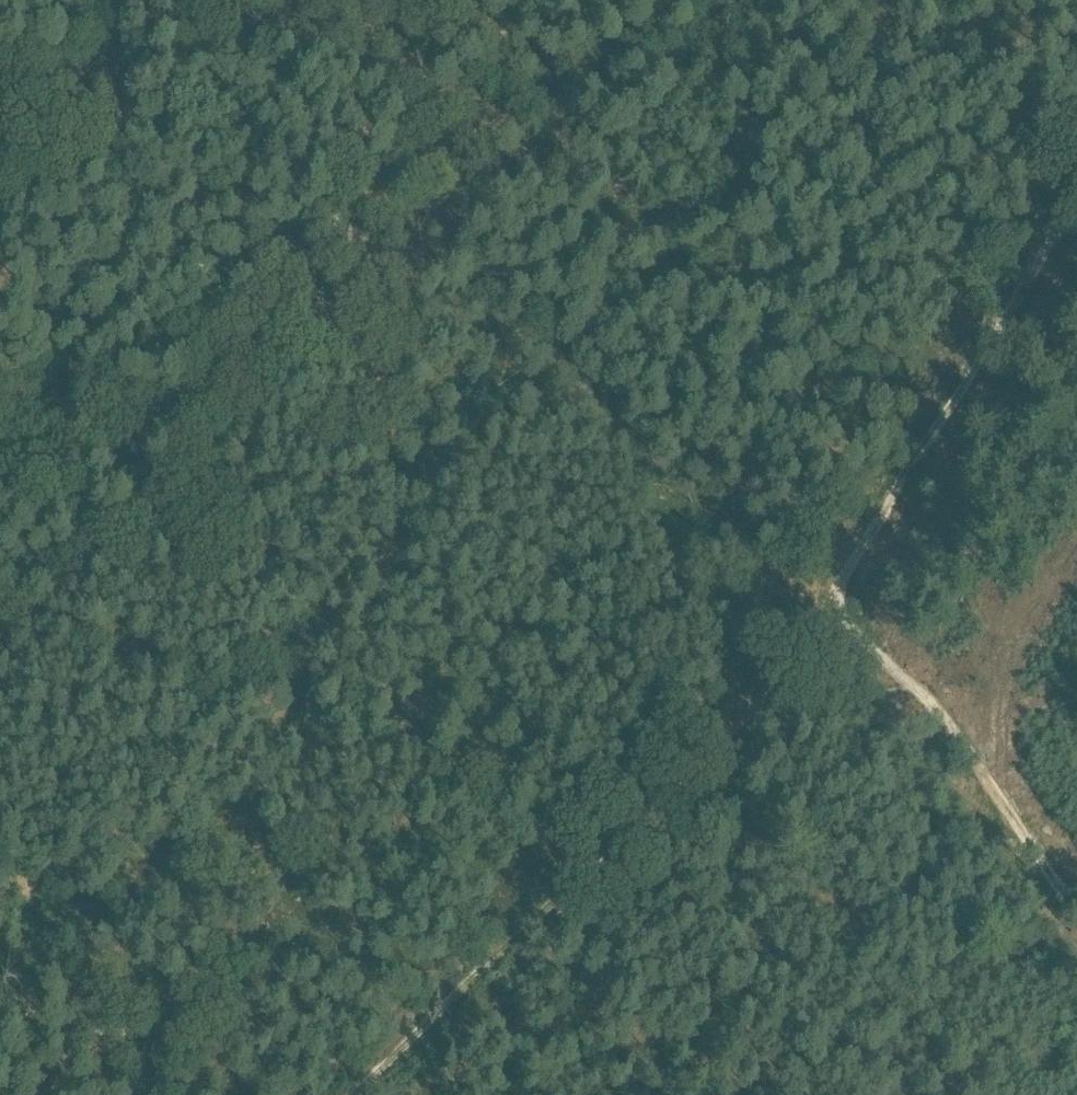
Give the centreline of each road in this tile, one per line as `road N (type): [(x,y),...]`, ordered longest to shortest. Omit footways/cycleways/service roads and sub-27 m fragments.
road 1 (track): [(817,603),(762,691),(365,1094)]
road 2 (track): [(1076,218),(817,603)]
road 3 (track): [(1076,911),(909,690),(817,603)]

